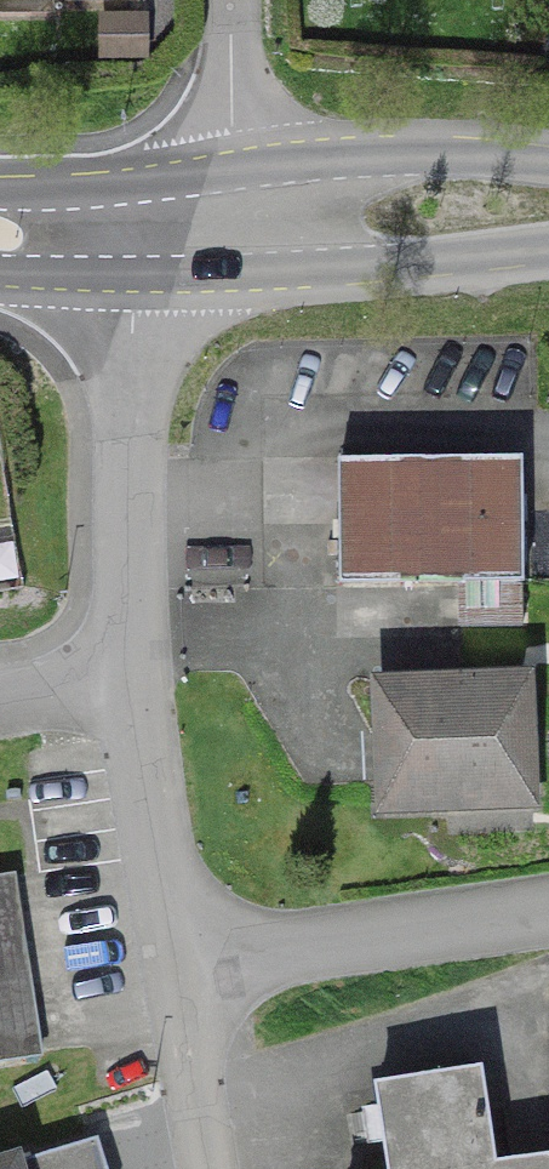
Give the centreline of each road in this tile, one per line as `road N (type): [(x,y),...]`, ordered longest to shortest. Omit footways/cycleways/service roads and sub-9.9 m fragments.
road 1 (residential): [(125,223),(136,677)]
road 2 (residential): [(548,922),(178,958)]
road 3 (primary): [(548,215),(221,222)]
road 4 (residential): [(136,677),(178,958)]
road 5 (residential): [(221,222),(222,0)]
road 6 (residential): [(178,958),(211,1168)]
road 7 (residential): [(0,699),(136,677)]
road 8 (primary): [(125,223),(0,226)]

